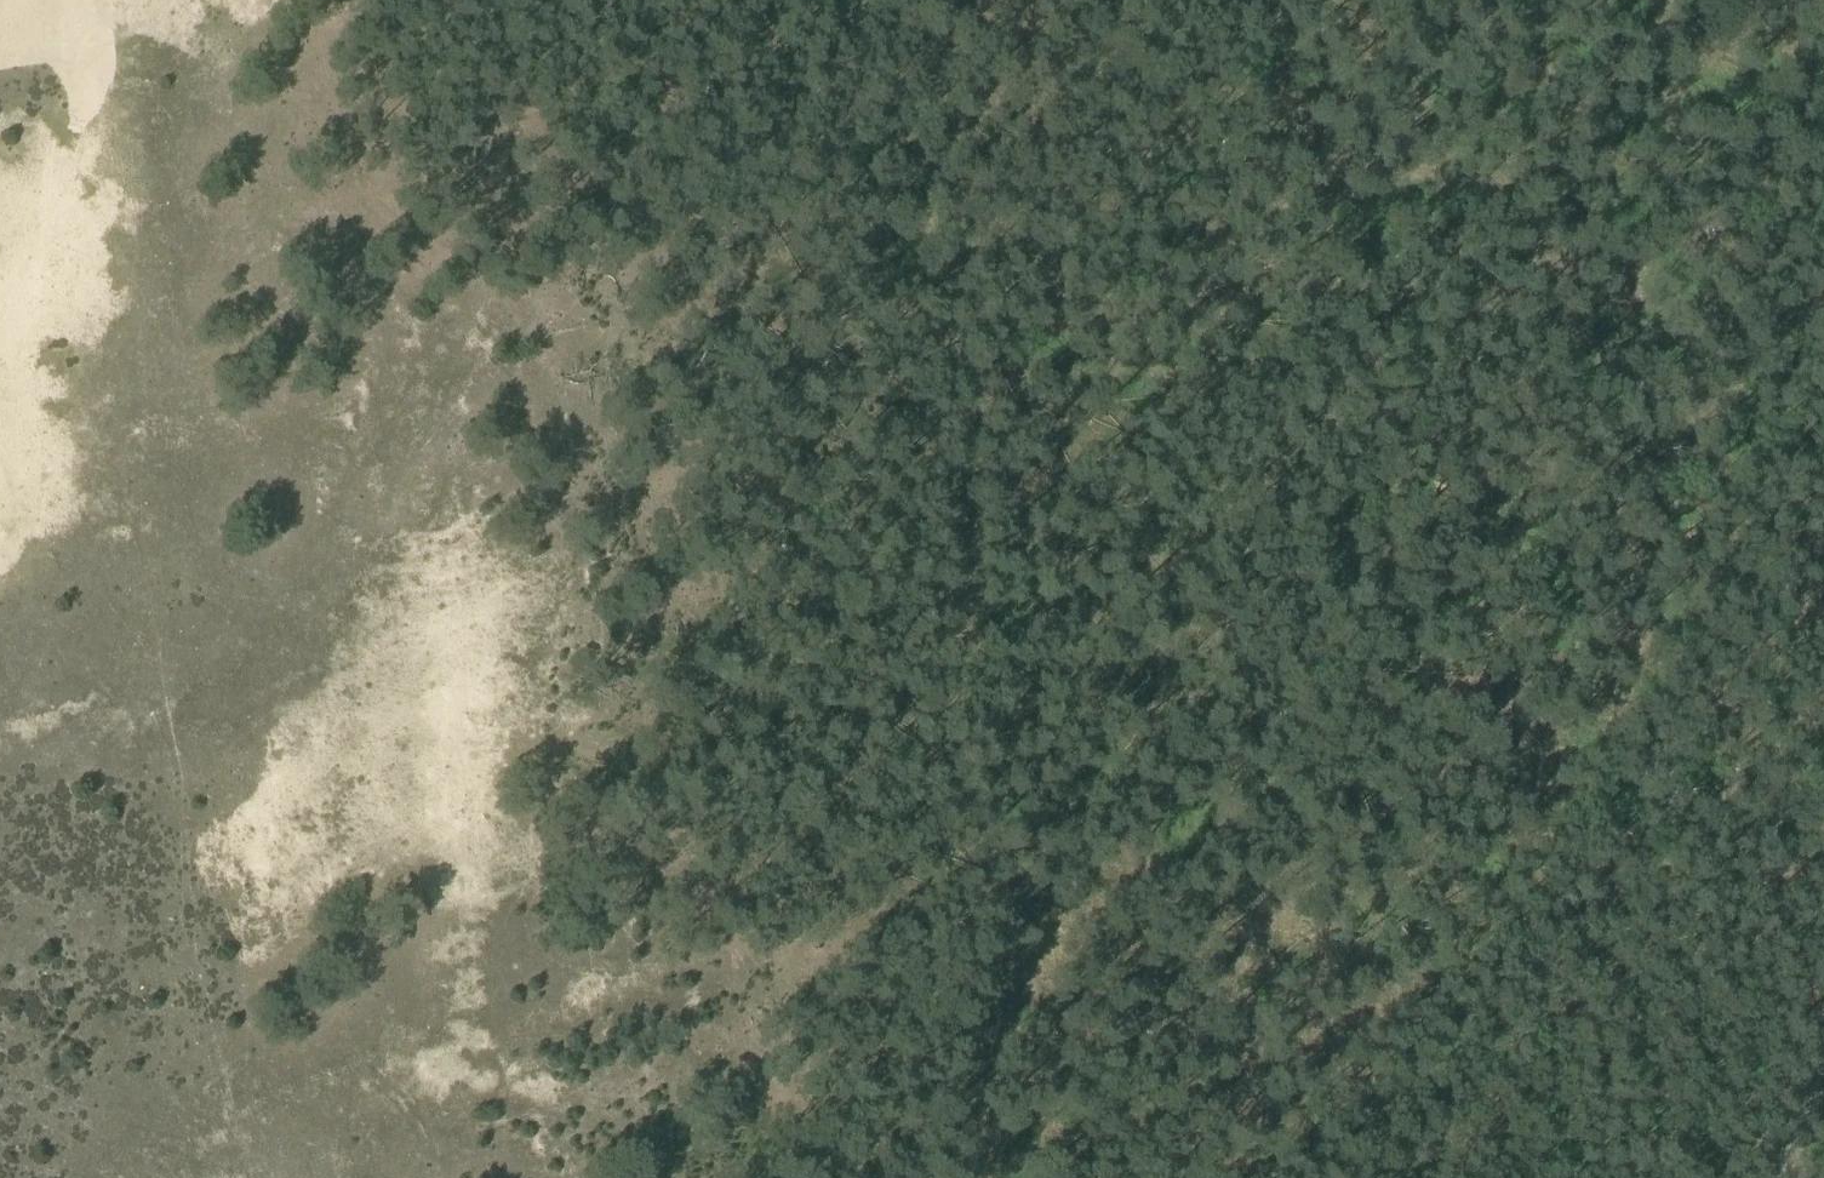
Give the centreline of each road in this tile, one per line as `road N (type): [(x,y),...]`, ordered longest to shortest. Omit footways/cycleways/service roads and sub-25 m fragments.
road 1 (track): [(1823,1063),(1777,1177)]

